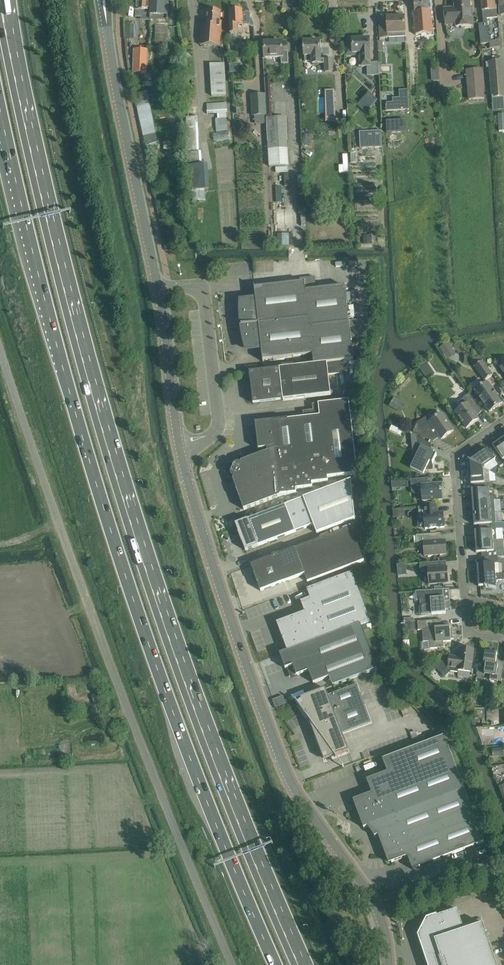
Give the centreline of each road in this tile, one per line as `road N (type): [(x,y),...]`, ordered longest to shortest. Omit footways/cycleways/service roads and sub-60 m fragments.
road 1 (trunk): [(305,964),(190,689),(119,474),(47,208),(7,23)]
road 2 (trunk): [(0,108),(104,510),(170,705),(276,964)]
road 3 (unclassified): [(233,964),(81,586),(0,346)]
road 4 (tertiary): [(389,964),(374,903),(281,762),(180,448)]
road 5 (tertiary): [(159,288),(104,0)]
road 6 (unclassified): [(180,448),(213,435),(220,422),(207,308),(194,288),(159,288)]
road 7 (residential): [(466,598),(454,454),(503,420)]
road 8 (tertiary): [(180,448),(159,288)]

